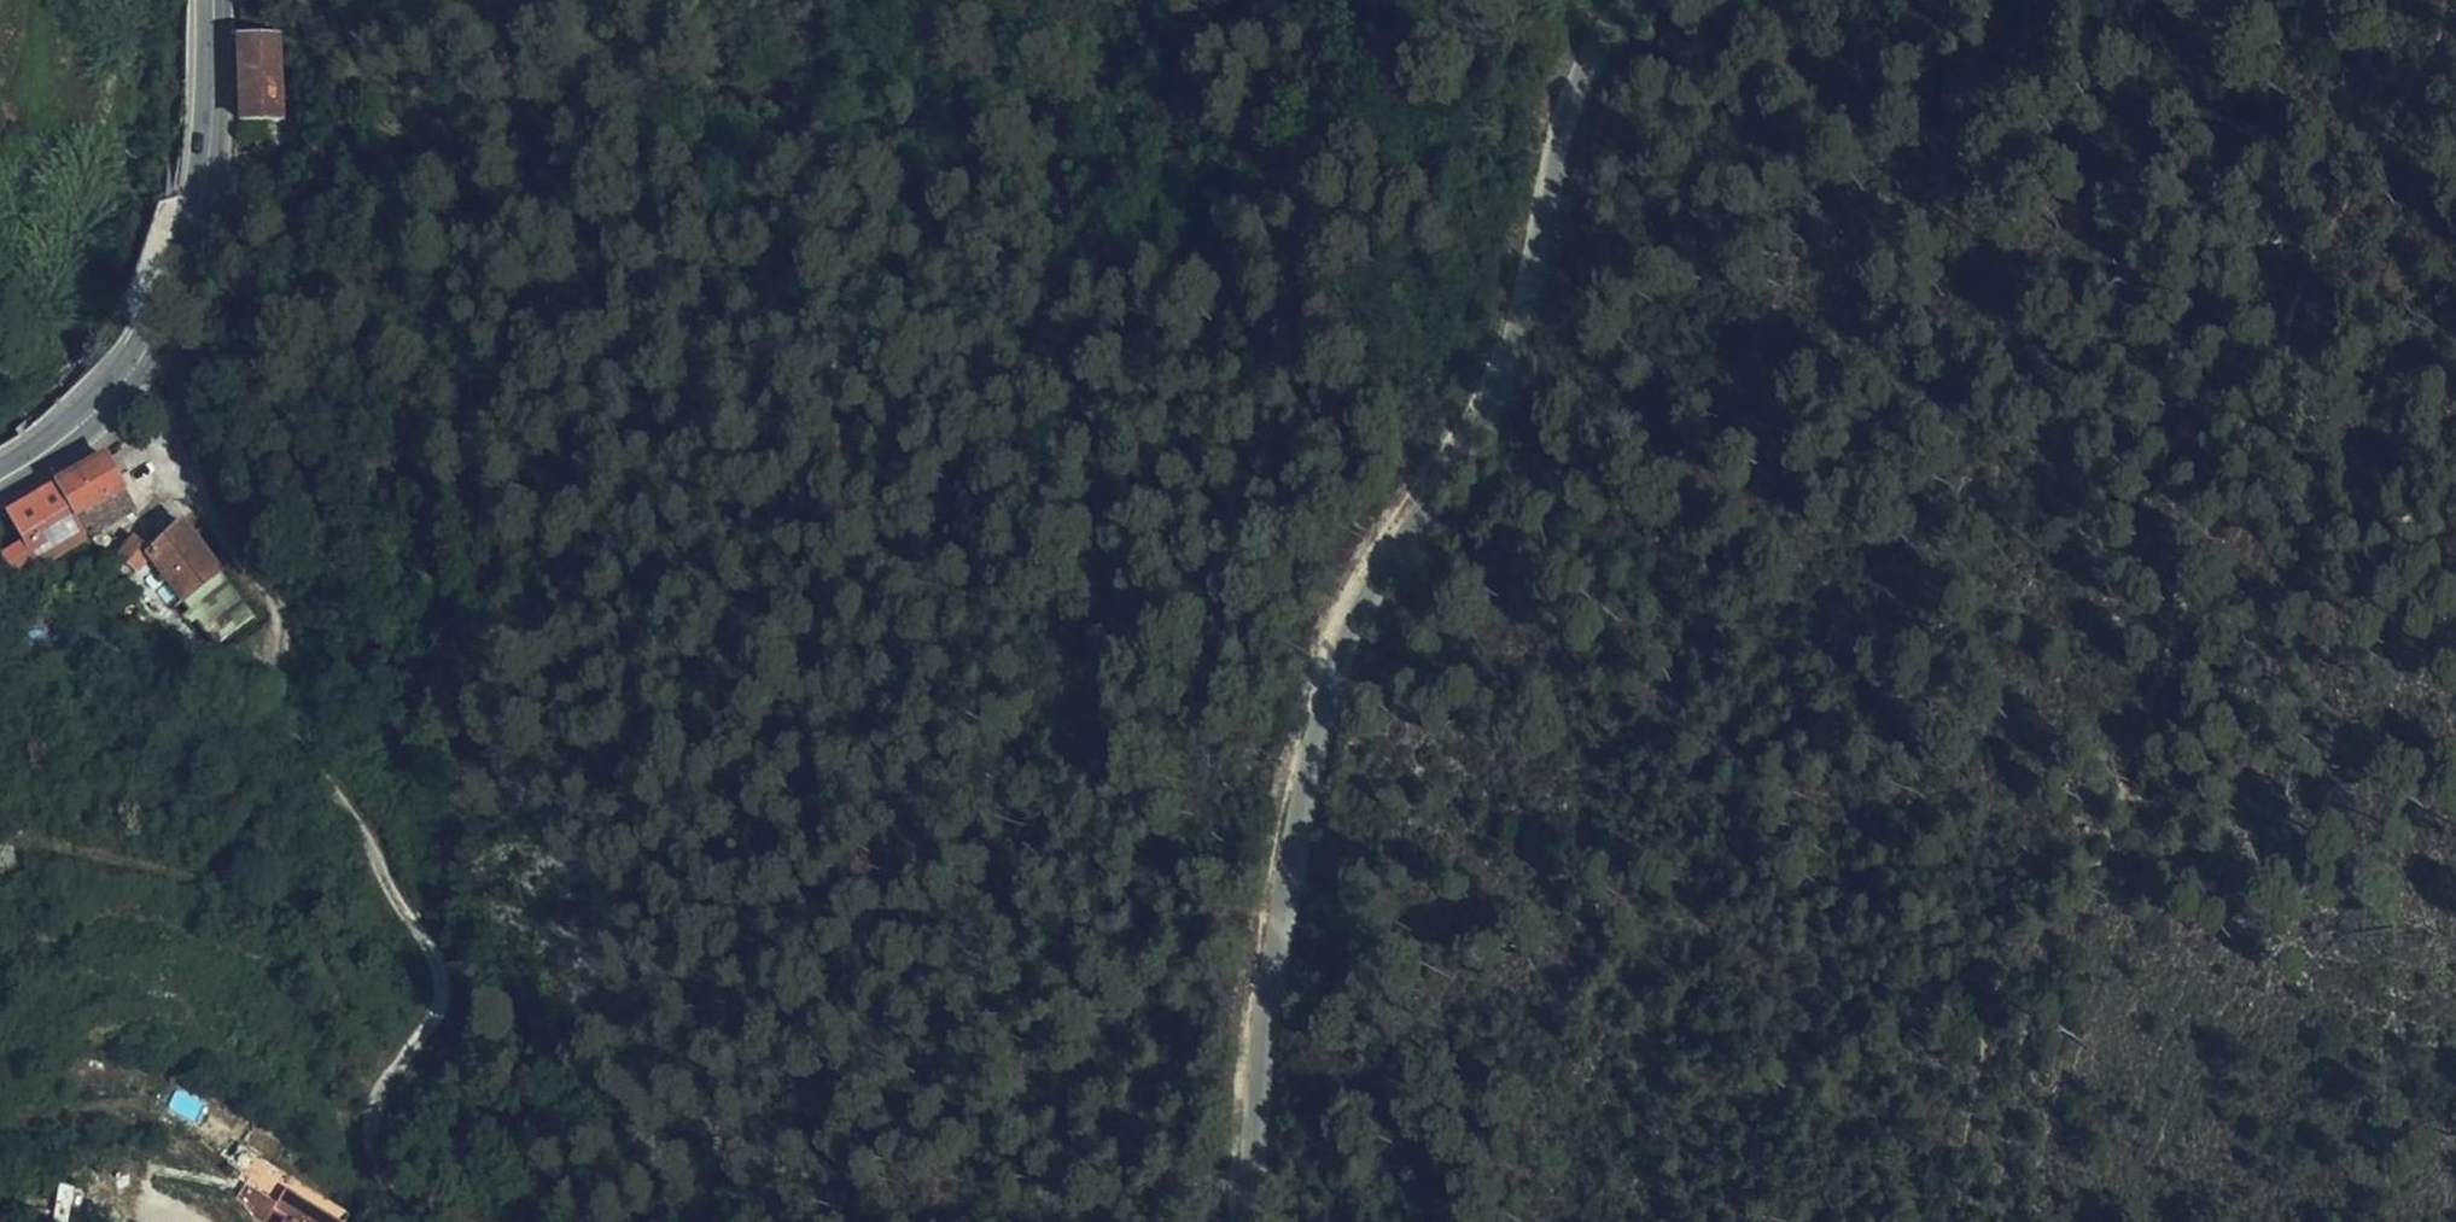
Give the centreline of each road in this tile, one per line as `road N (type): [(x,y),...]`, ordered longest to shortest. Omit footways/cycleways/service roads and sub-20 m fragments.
road 1 (unclassified): [(1252,1221),(1255,1073),(1306,762),(1333,652),(1365,586),(1485,393),(1574,78),(1626,0)]
road 2 (tertiary): [(213,0),(202,197),(190,261),(164,322),(92,410),(0,479)]

